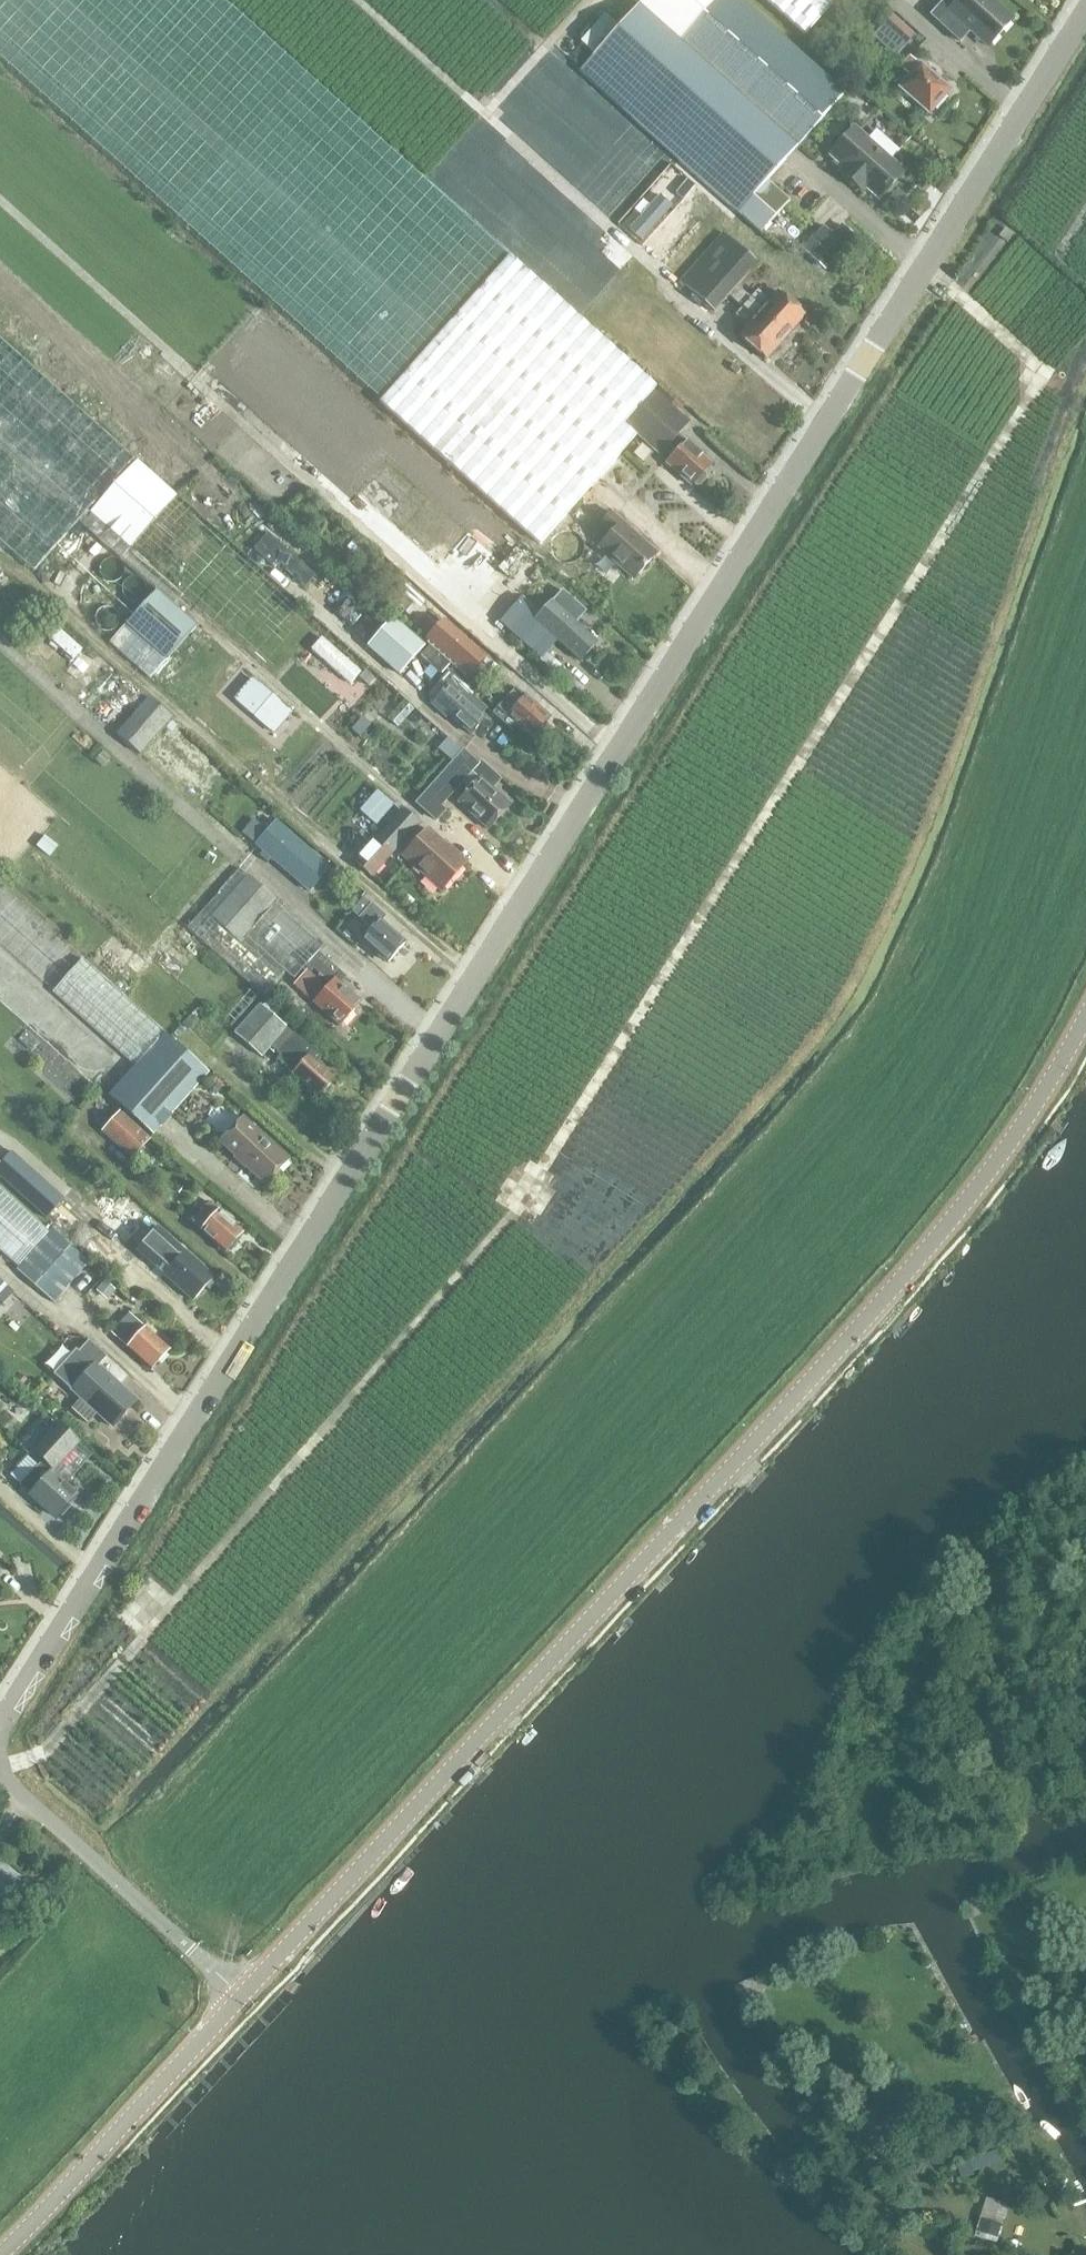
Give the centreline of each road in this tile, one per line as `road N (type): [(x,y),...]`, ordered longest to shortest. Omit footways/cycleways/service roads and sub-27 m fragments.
road 1 (unclassified): [(0,1718),(193,1432),(1085,7)]
road 2 (track): [(0,1761),(44,1753),(516,1214),(1047,371),(920,267)]
road 3 (tertiary): [(242,1996),(916,1263),(1021,1128),(1085,1017)]
road 4 (track): [(0,206),(614,753)]
road 5 (track): [(477,975),(0,555)]
road 6 (track): [(355,0),(821,422)]
road 7 (tertiary): [(0,2254),(242,1996)]
road 8 (unclassified): [(242,1996),(0,1774)]

